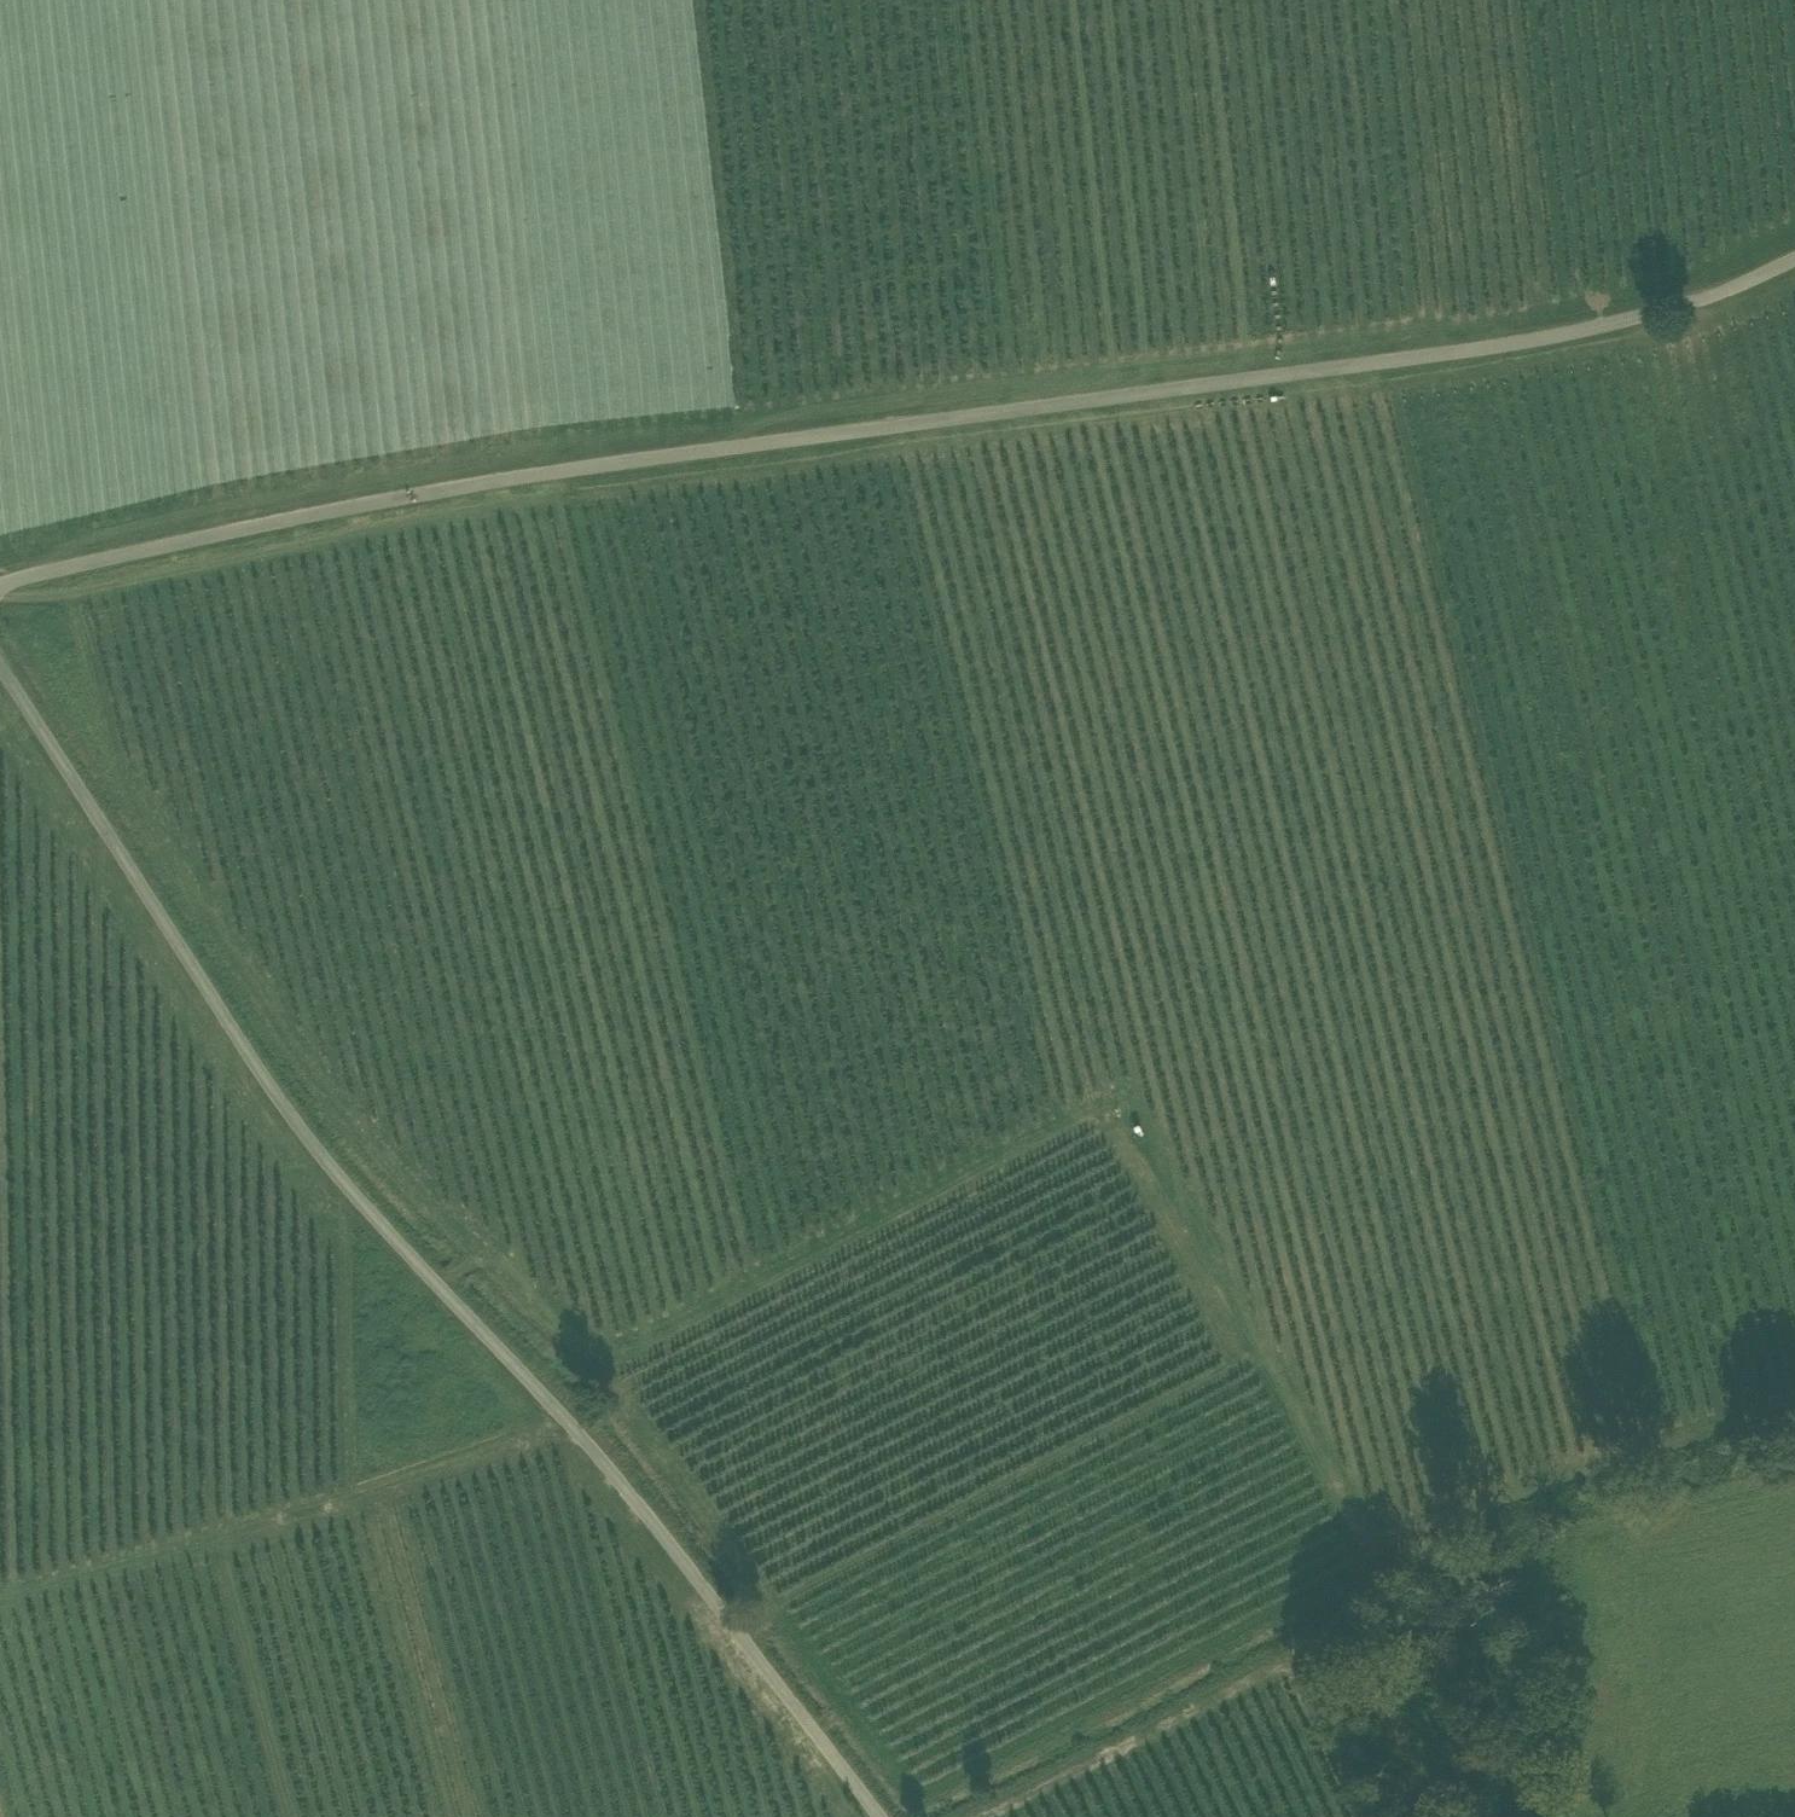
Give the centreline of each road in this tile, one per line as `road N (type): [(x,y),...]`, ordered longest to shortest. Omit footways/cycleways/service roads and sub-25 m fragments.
road 1 (residential): [(0,586),(160,544),(575,470),(1592,338),(1794,255)]
road 2 (residential): [(885,1816),(581,1434),(357,1189),(259,1067),(0,665)]

